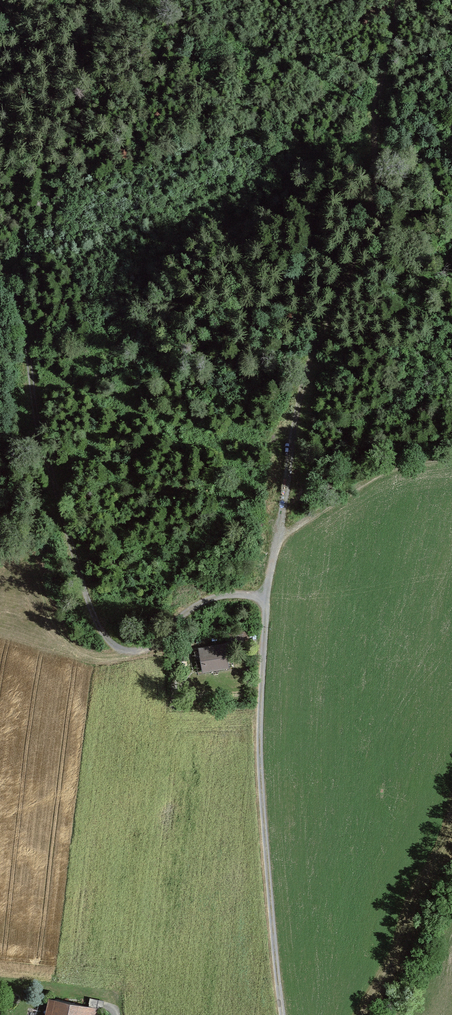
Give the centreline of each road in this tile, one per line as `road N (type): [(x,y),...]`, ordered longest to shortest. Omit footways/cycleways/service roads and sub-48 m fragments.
road 1 (track): [(451,470),(383,478),(278,539),(261,606),(252,754),(278,1014)]
road 2 (track): [(0,274),(44,431),(42,529),(60,599),(116,651),(259,635)]

